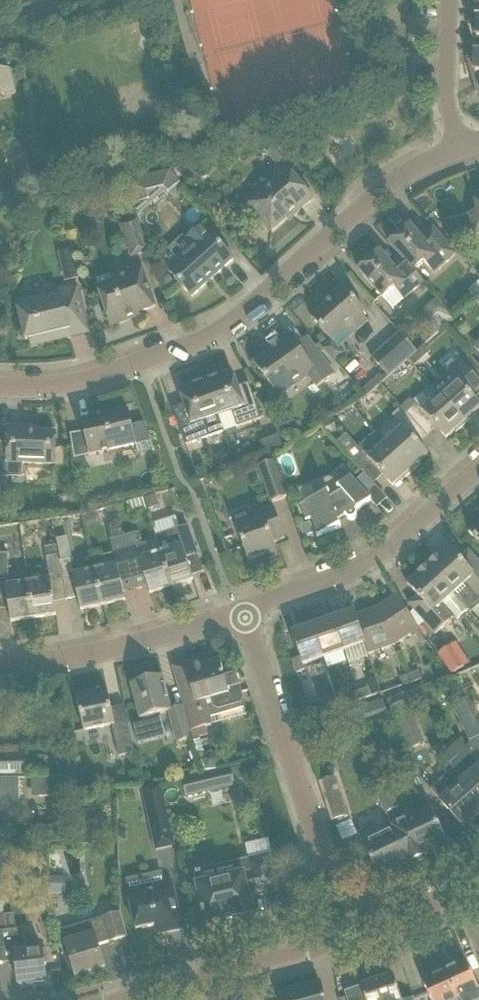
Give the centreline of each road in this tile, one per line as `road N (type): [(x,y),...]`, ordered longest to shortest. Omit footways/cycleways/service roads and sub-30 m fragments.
road 1 (unclassified): [(459,148),(387,185),(295,274),(208,337),(120,368),(0,384)]
road 2 (unclassified): [(347,938),(244,610)]
road 3 (unclassified): [(244,610),(349,572),(440,510),(478,467)]
road 4 (unclassified): [(0,665),(152,639),(244,610)]
road 5 (unclassified): [(118,999),(347,938)]
road 6 (unclassified): [(459,148),(447,101),(450,0)]
road 7 (unclassified): [(347,938),(478,880)]

